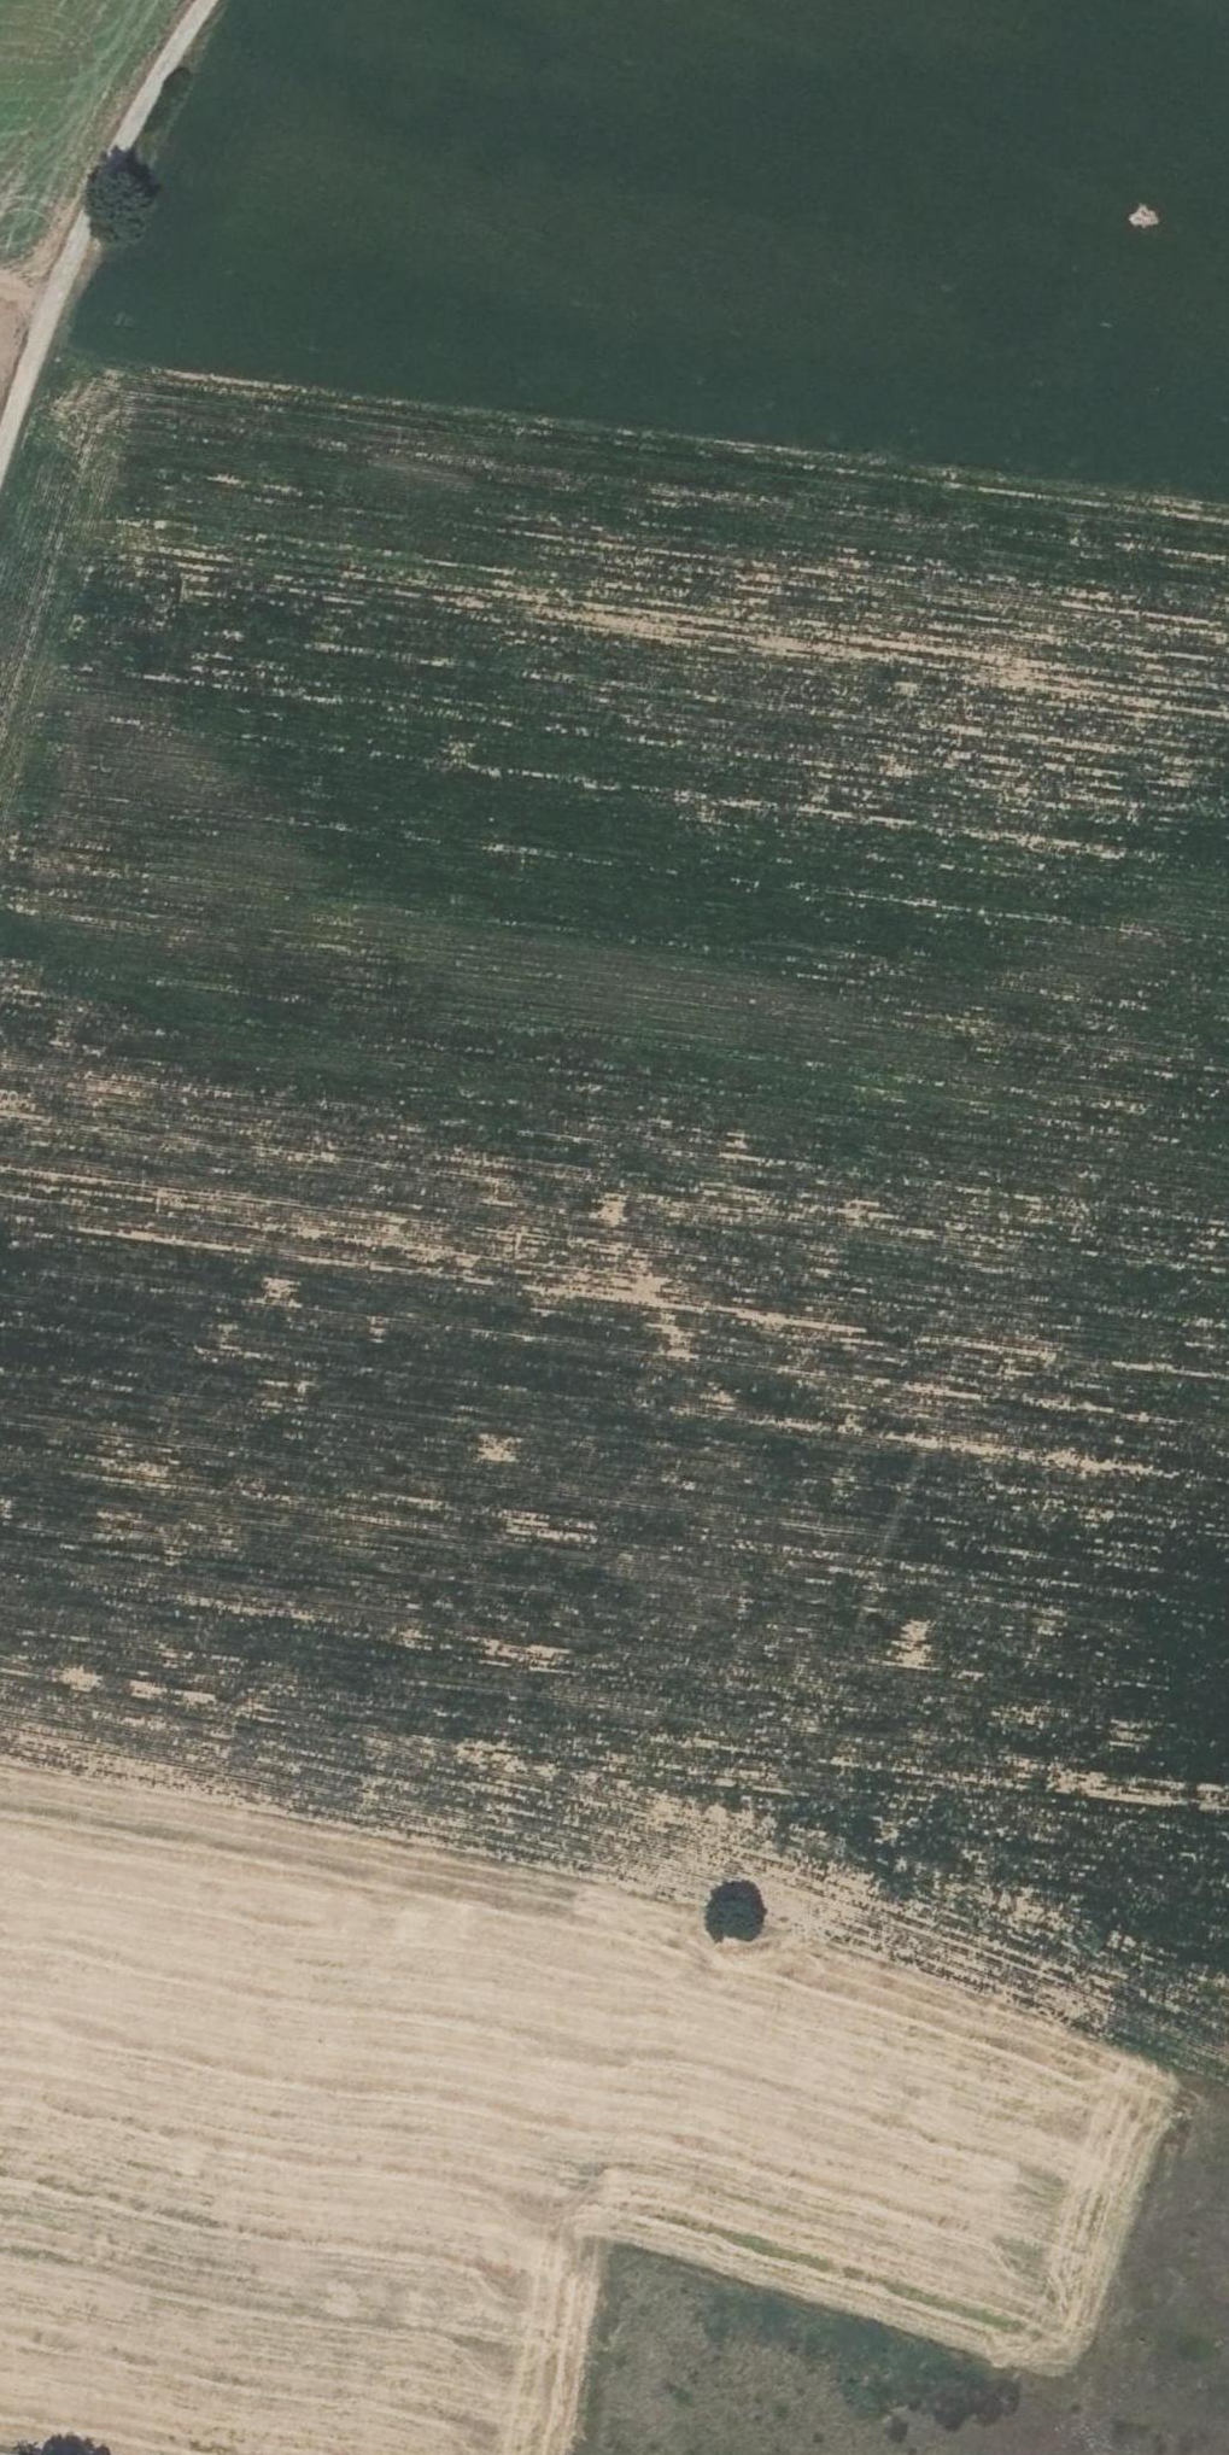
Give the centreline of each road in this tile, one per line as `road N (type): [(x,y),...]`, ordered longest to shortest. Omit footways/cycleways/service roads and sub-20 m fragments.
road 1 (track): [(209,0),(157,77),(73,247),(0,457)]

